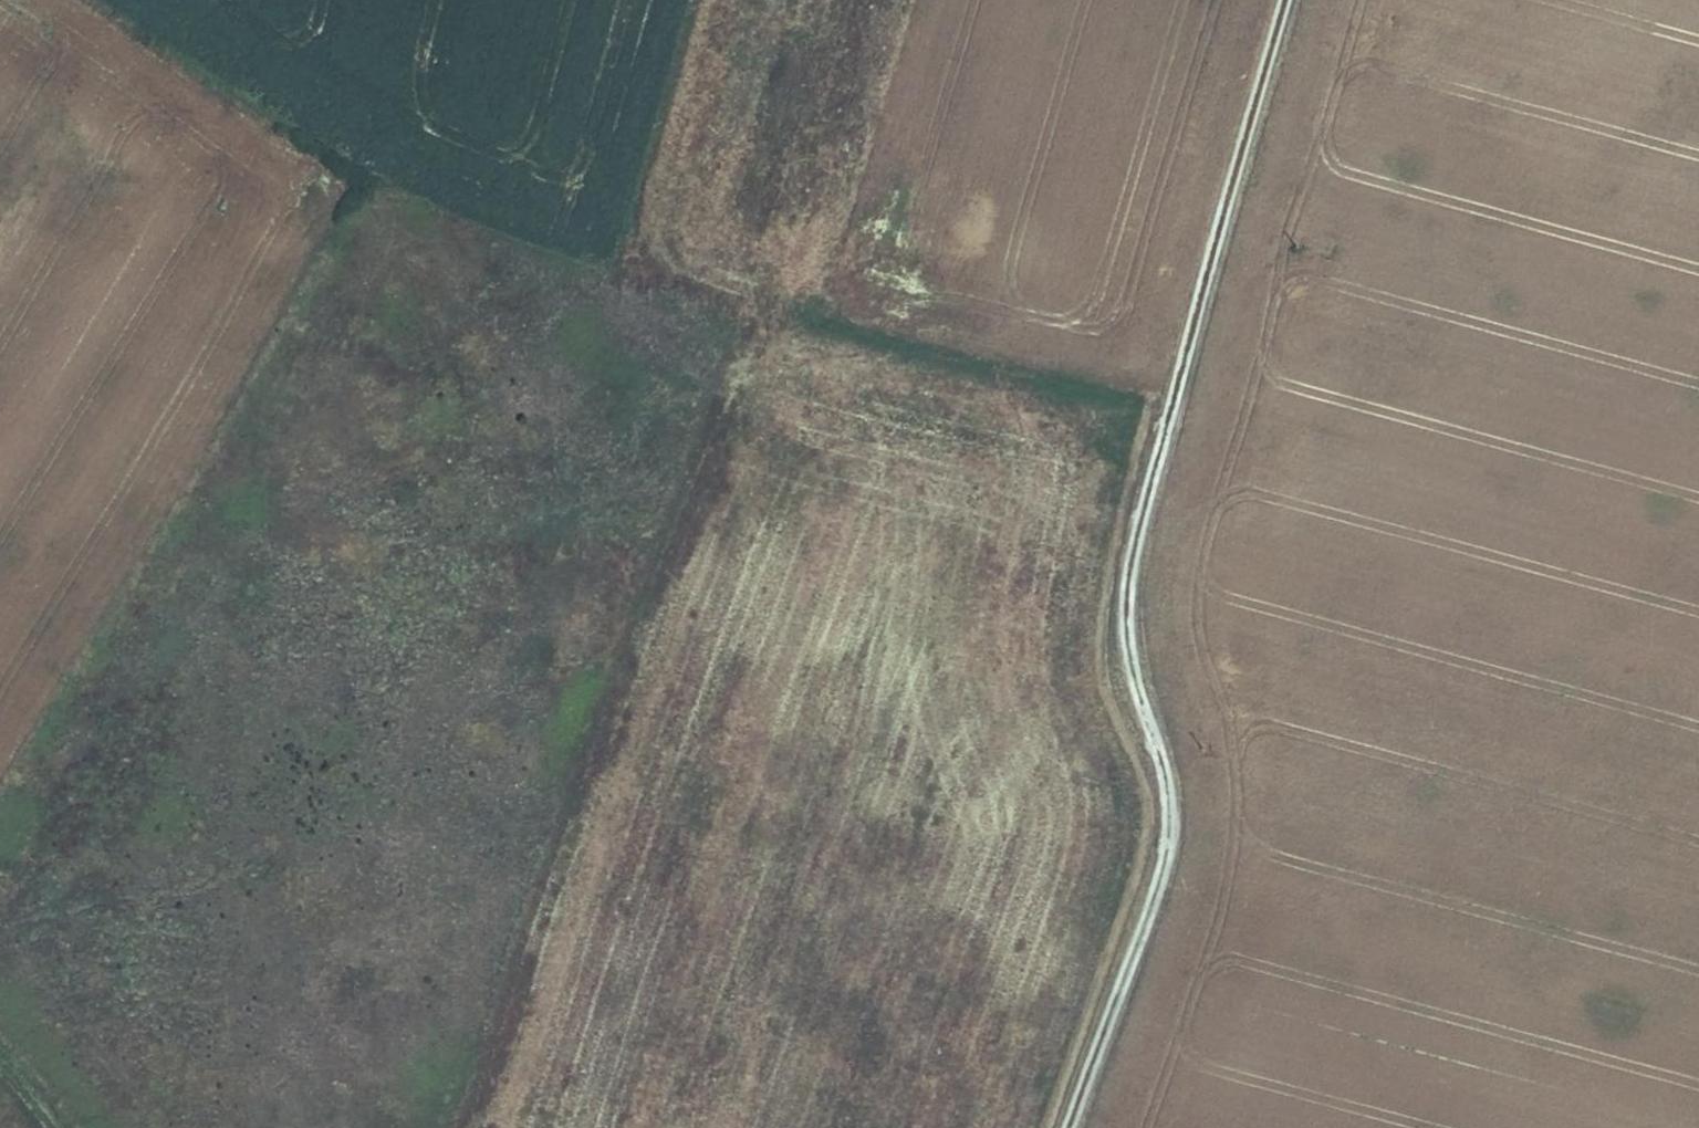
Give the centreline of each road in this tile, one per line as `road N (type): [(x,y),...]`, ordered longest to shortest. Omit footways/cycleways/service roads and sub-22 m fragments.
road 1 (track): [(1071,1127),(1150,910),(1172,802),(1132,666),(1123,609),(1132,552),(1286,0)]

